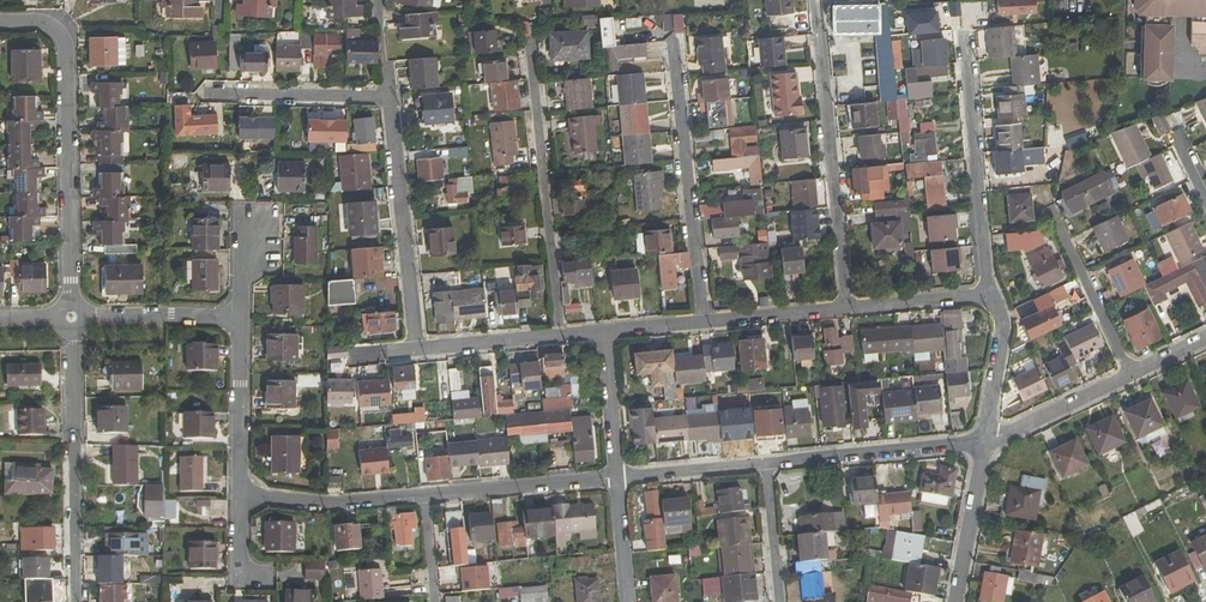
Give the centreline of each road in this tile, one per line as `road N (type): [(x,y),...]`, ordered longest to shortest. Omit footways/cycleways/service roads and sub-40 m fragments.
road 1 (residential): [(70,319),(67,49),(58,31),(36,21),(0,23)]
road 2 (residential): [(816,0),(848,310)]
road 3 (residential): [(560,338),(531,47)]
road 4 (residential): [(703,323),(670,40)]
road 5 (residential): [(76,601),(70,319)]
road 6 (residential): [(991,294),(965,33)]
road 7 (residential): [(420,350),(388,97)]
road 8 (residential): [(987,438),(768,464)]
road 9 (residential): [(619,479),(422,497)]
road 10 (residential): [(422,497),(322,506),(243,493)]
road 11 (residential): [(388,97),(213,94)]
road 12 (residential): [(243,493),(239,319)]
road 13 (residential): [(1056,213),(1131,370)]
road 14 (residential): [(239,319),(70,319)]
road 15 (residential): [(957,601),(987,438)]
road 16 (residential): [(1131,370),(987,438)]
road 17 (residential): [(768,464),(619,479)]
road 18 (residential): [(987,438),(1002,314),(991,294)]
road 19 (residential): [(619,479),(608,333)]
road 20 (residential): [(848,310),(703,323)]
road 21 (residential): [(991,294),(848,310)]
road 22 (residential): [(560,338),(420,350)]
road 23 (residential): [(781,601),(768,464)]
road 24 (residential): [(619,479),(628,601)]

